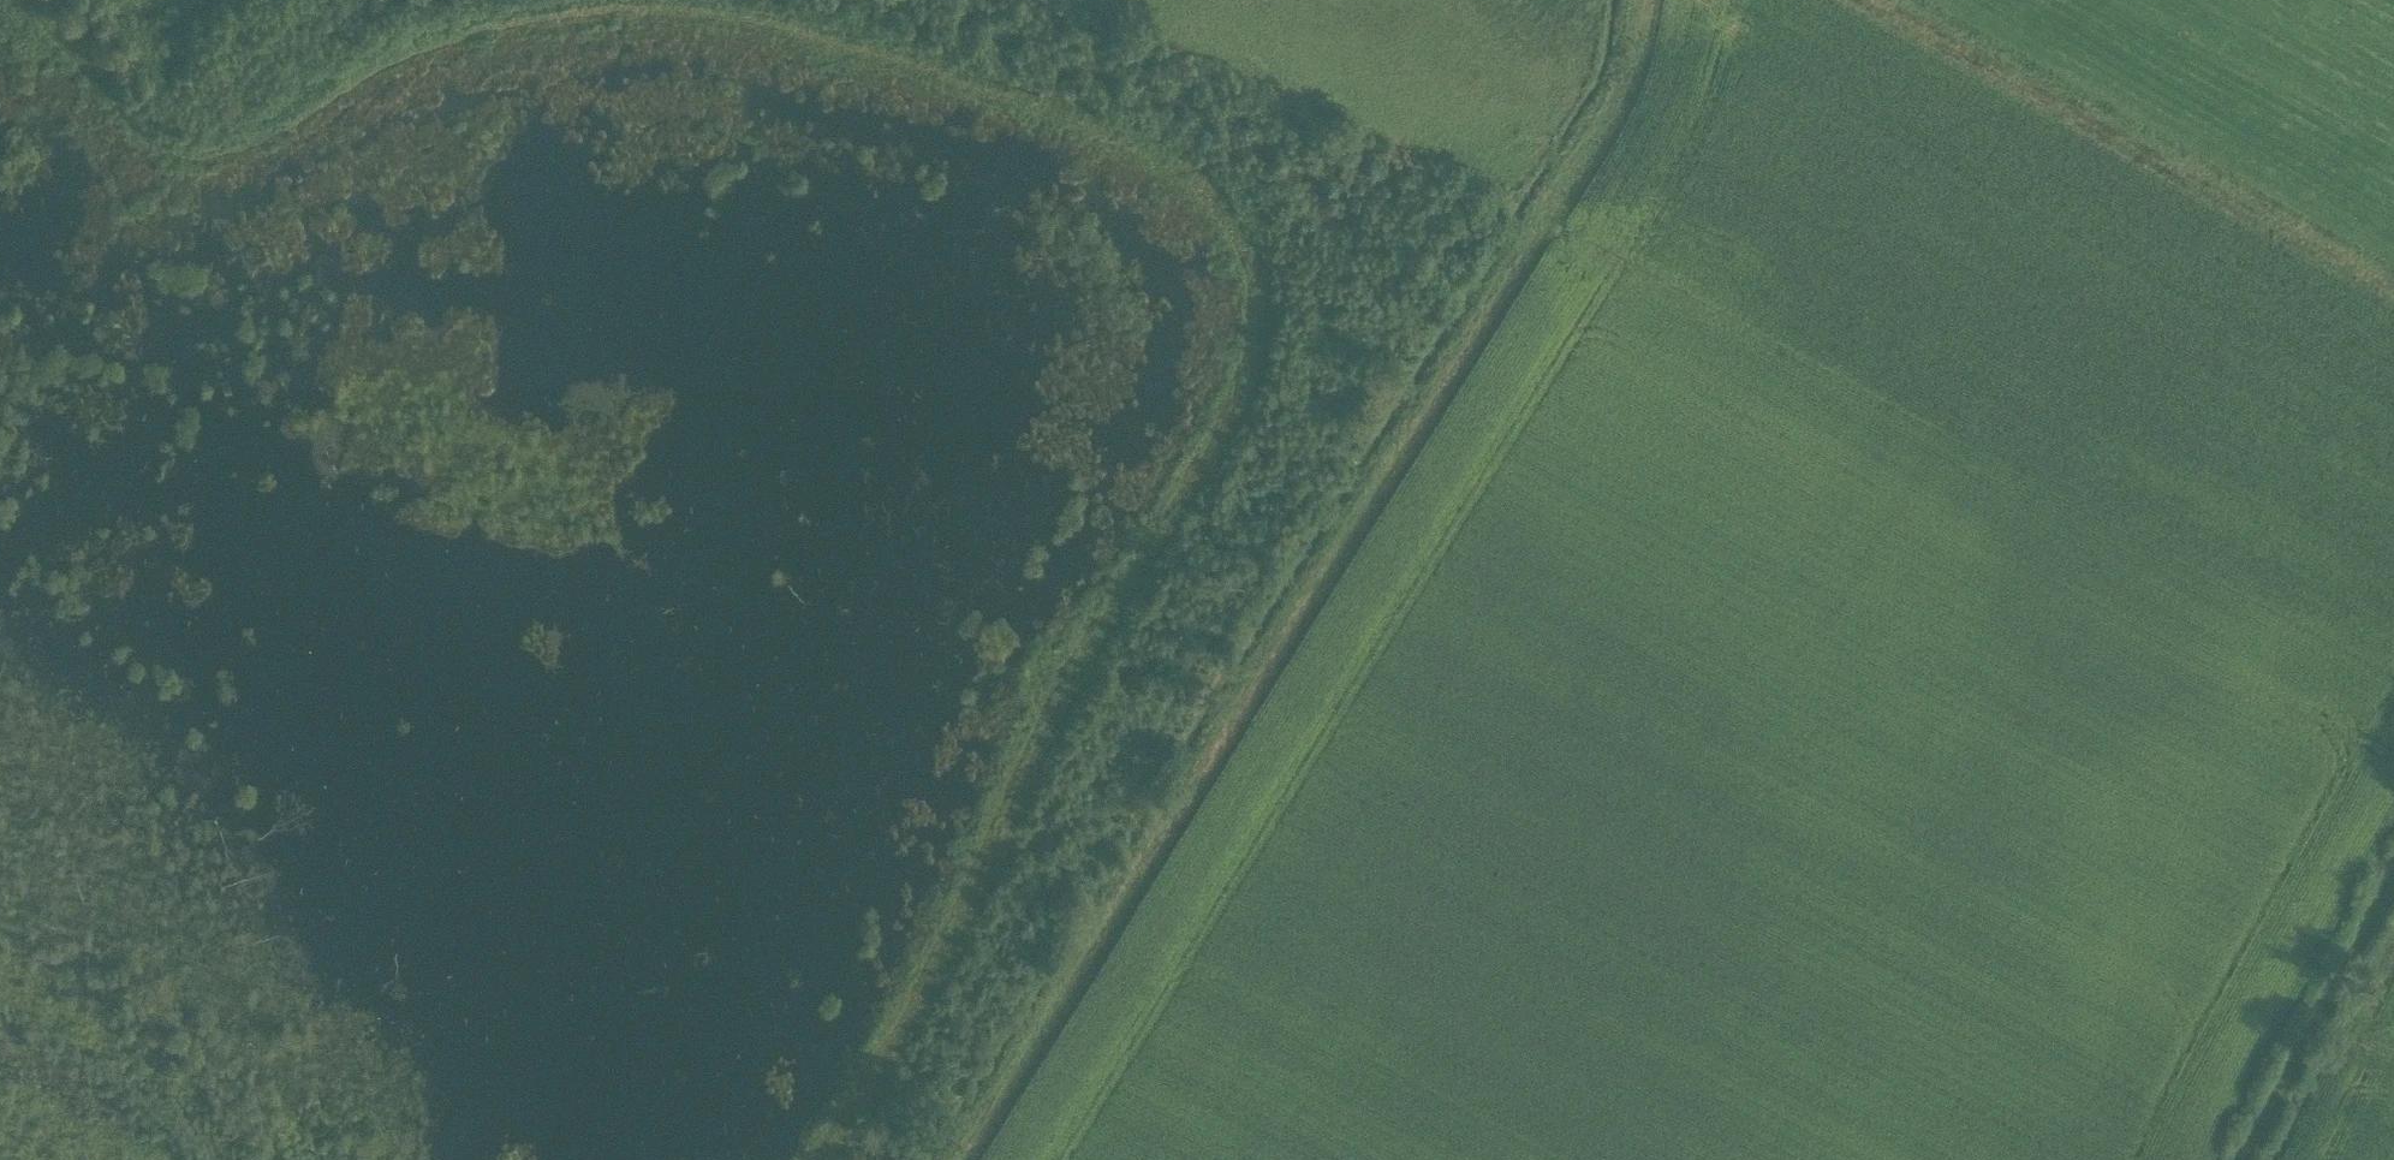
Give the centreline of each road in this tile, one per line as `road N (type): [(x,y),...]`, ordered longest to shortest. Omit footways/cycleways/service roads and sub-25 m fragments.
road 1 (track): [(2244,1159),(2393,881)]

